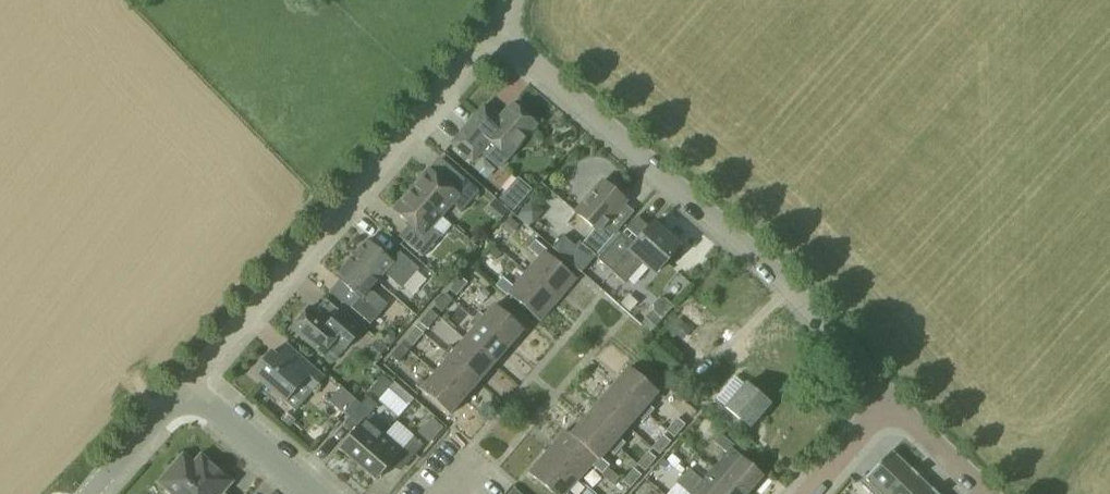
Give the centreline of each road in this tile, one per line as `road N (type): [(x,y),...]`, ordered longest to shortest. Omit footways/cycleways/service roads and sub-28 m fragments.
road 1 (residential): [(889,401),(786,283),(495,27)]
road 2 (residential): [(189,388),(495,27)]
road 3 (residential): [(311,493),(189,388)]
road 4 (residential): [(91,493),(189,388)]
road 5 (residential): [(987,493),(889,401)]
road 6 (residential): [(808,493),(889,401)]

